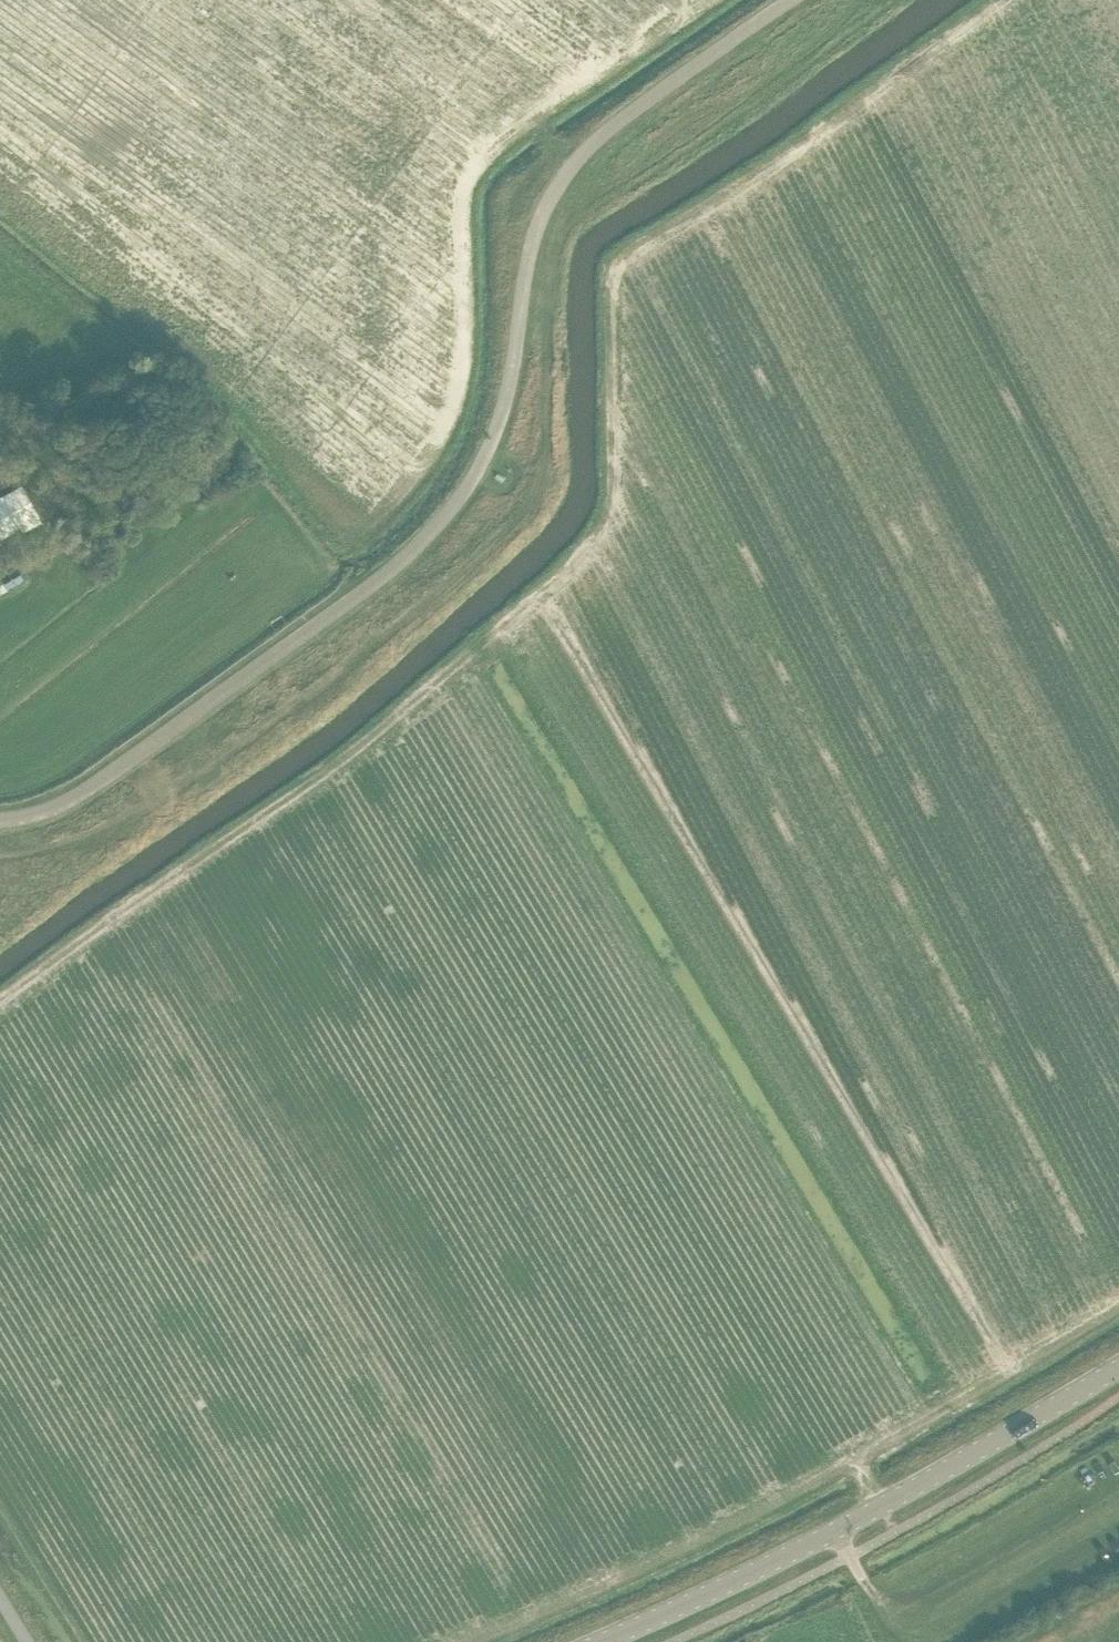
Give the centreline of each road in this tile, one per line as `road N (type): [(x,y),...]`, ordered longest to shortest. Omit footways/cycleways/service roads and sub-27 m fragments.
road 1 (unclassified): [(0,818),(65,803),(102,780),(416,547),(468,487),(497,432),(536,234),(561,185),(626,116),(792,0)]
road 2 (tertiary): [(607,1641),(779,1568),(1118,1371)]
road 3 (track): [(1118,1508),(911,1606),(876,1592),(841,1532)]

